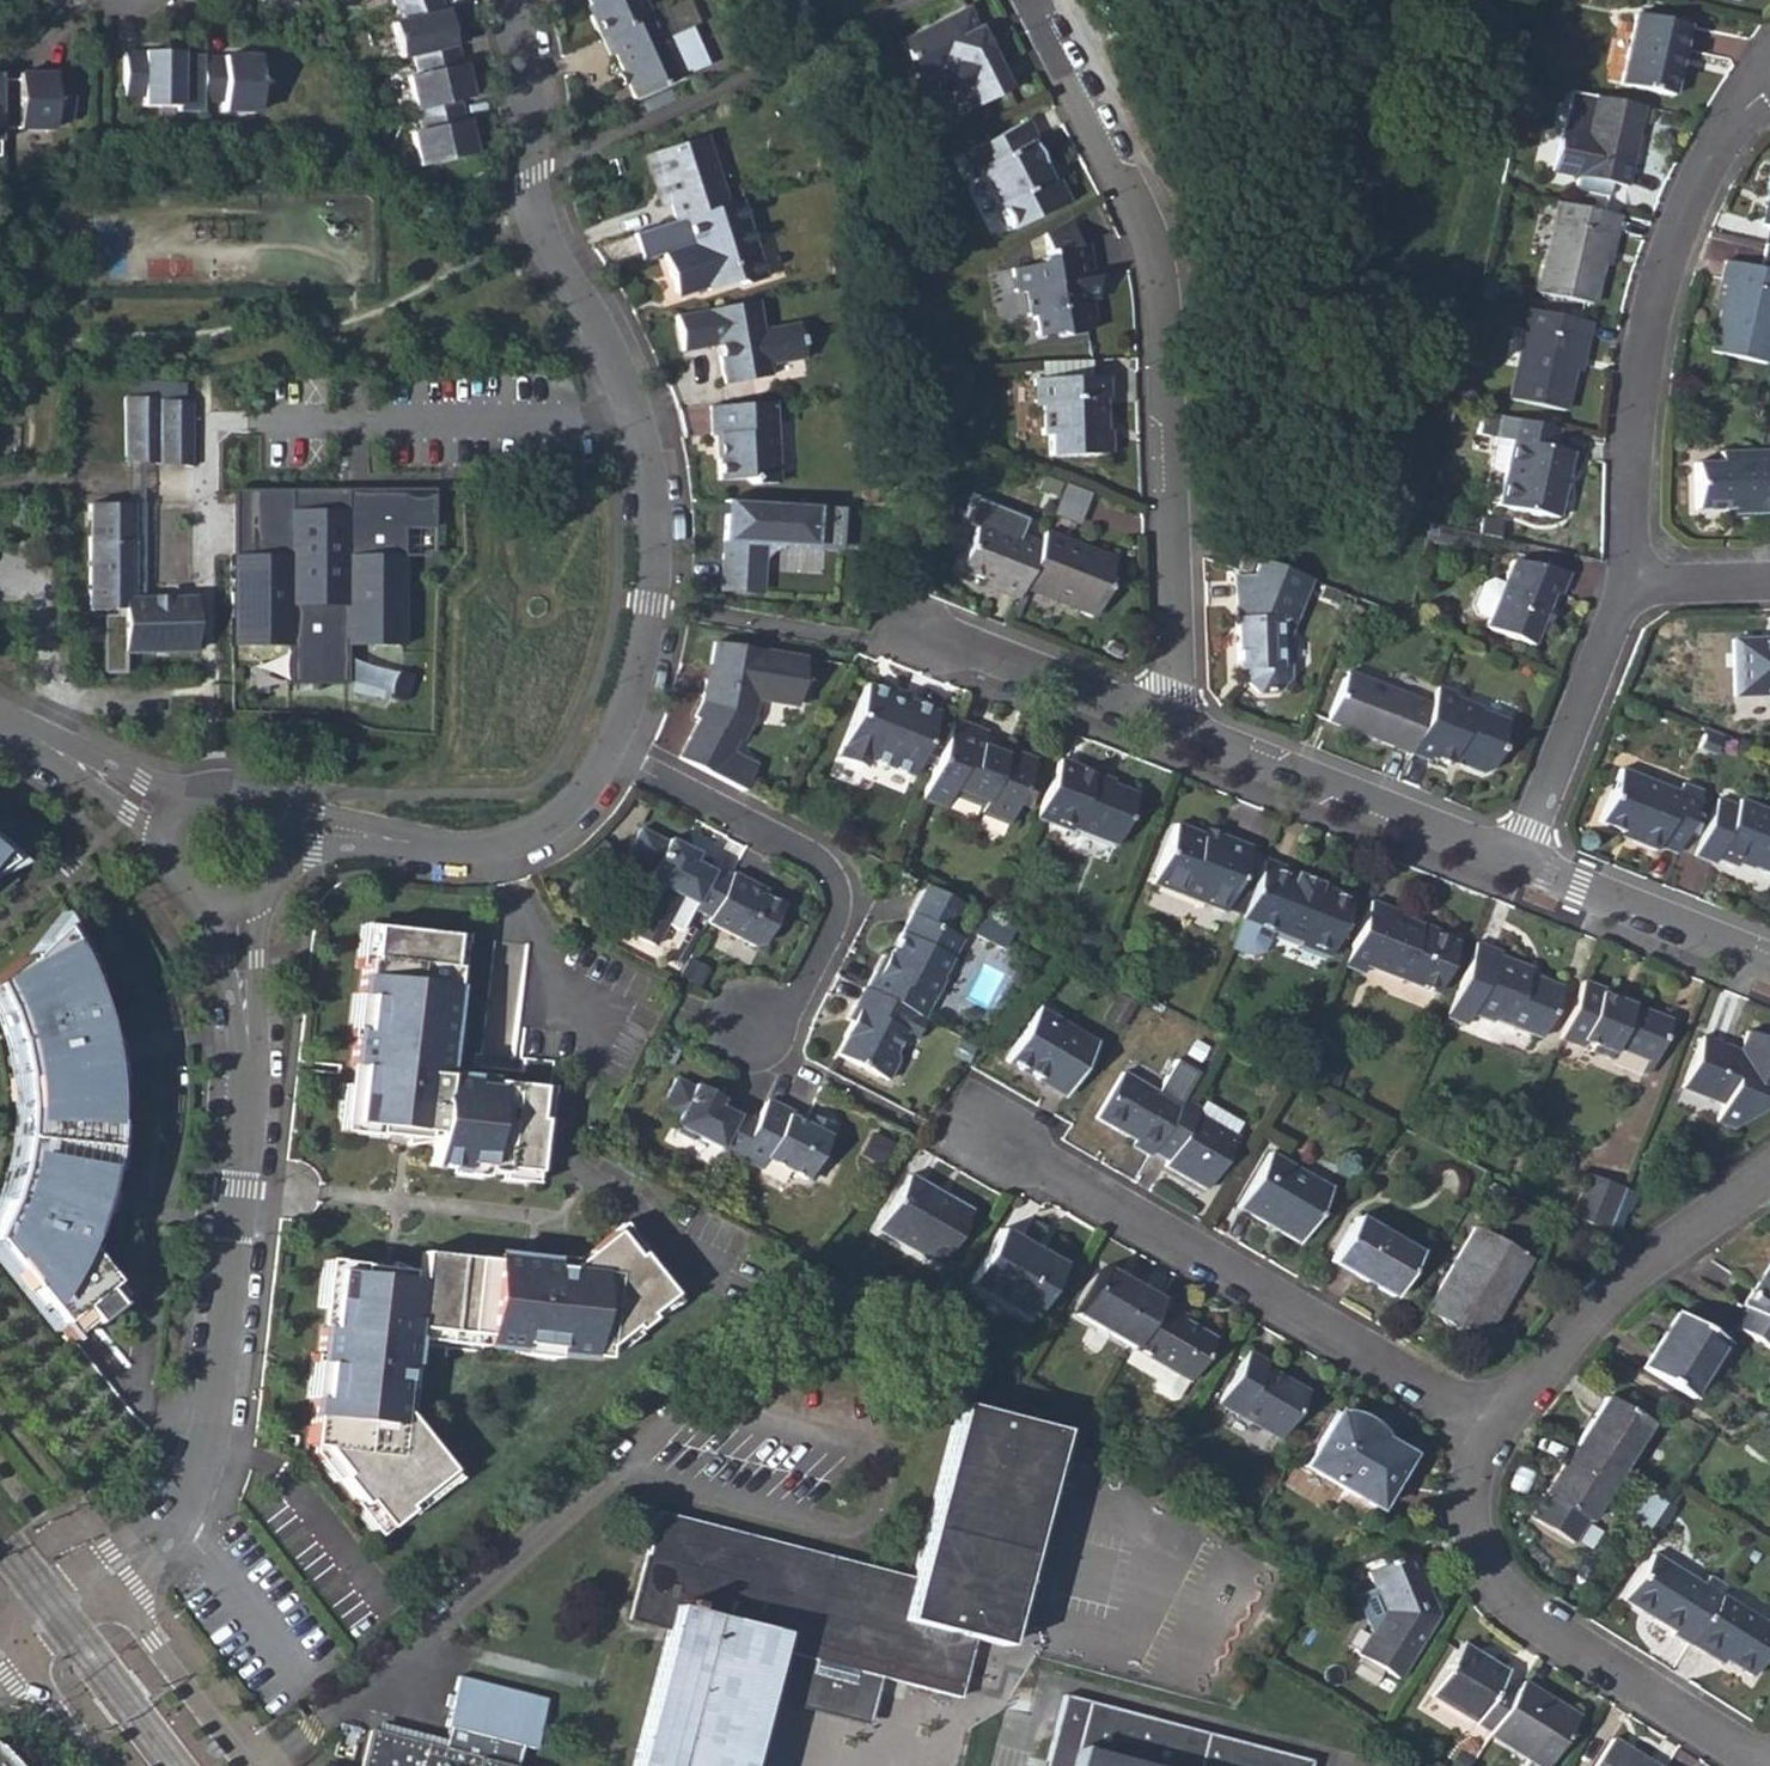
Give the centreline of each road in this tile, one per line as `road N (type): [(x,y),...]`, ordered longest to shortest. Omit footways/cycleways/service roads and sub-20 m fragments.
road 1 (residential): [(504,0),(523,76),(537,230),(627,393),(648,469),(652,606),(610,758)]
road 2 (residential): [(1029,0),(1152,240),(1165,293),(1177,698),(1169,727)]
road 3 (residential): [(101,1582),(194,1490),(213,1421),(248,1091),(236,902)]
road 4 (residential): [(995,1138),(1498,1432)]
road 5 (residential): [(1630,587),(1639,365),(1662,264),(1703,174),(1737,120),(1769,92)]
road 6 (residential): [(1769,1763),(1501,1594),(1470,1531),(1472,1484),(1498,1432)]
road 7 (residential): [(749,1029),(792,1006),(837,916),(833,885),(813,862),(610,758)]
road 8 (residential): [(1169,727),(1520,868)]
road 9 (residential): [(1498,1432),(1607,1294),(1769,1178)]
road 10 (residential): [(610,758),(560,820),(503,851),(445,854),(283,837)]
road 11 (residential): [(1520,868),(1630,587)]
road 12 (residential): [(1520,868),(1769,967)]
road 13 (residential): [(924,637),(1169,727)]
road 14 (residential): [(245,1765),(101,1582)]
road 15 (residential): [(169,819),(0,725)]
road 16 (residential): [(283,837),(267,802),(233,785),(195,791),(169,819)]
road 17 (residential): [(9,1652),(96,1765)]
road 18 (residential): [(1630,587),(1769,586)]
road 19 (residential): [(169,819),(165,856),(184,888),(236,902)]

